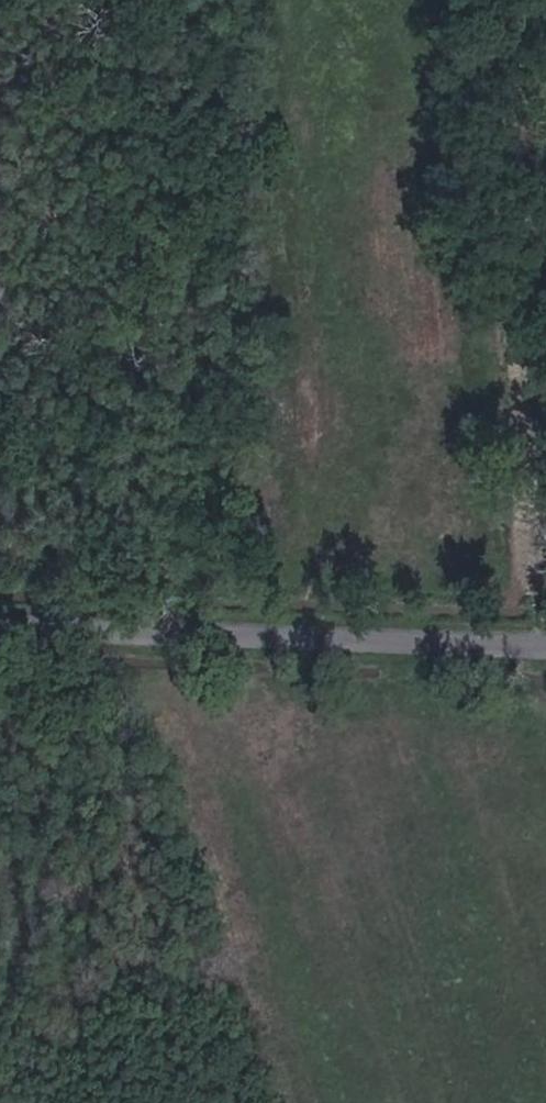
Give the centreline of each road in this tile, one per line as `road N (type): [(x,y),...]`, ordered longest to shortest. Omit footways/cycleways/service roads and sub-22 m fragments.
road 1 (tertiary): [(0,624),(545,647)]

